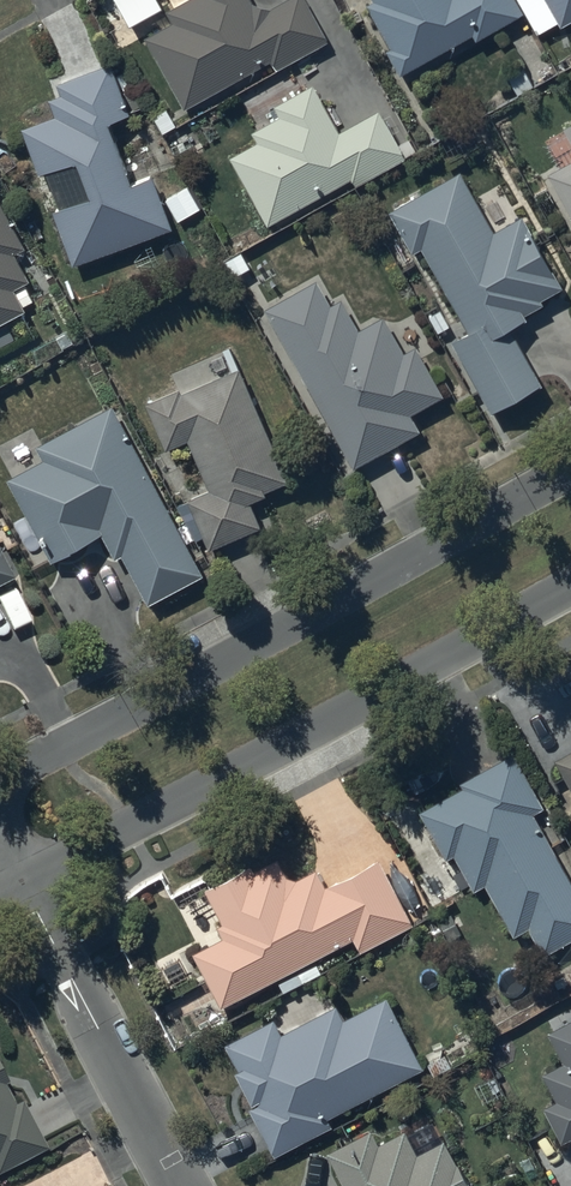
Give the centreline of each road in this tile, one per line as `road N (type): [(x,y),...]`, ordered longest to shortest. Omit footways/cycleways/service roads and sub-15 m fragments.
road 1 (residential): [(0,781),(570,471)]
road 2 (residential): [(570,587),(25,883)]
road 3 (residential): [(25,883),(184,1185)]

